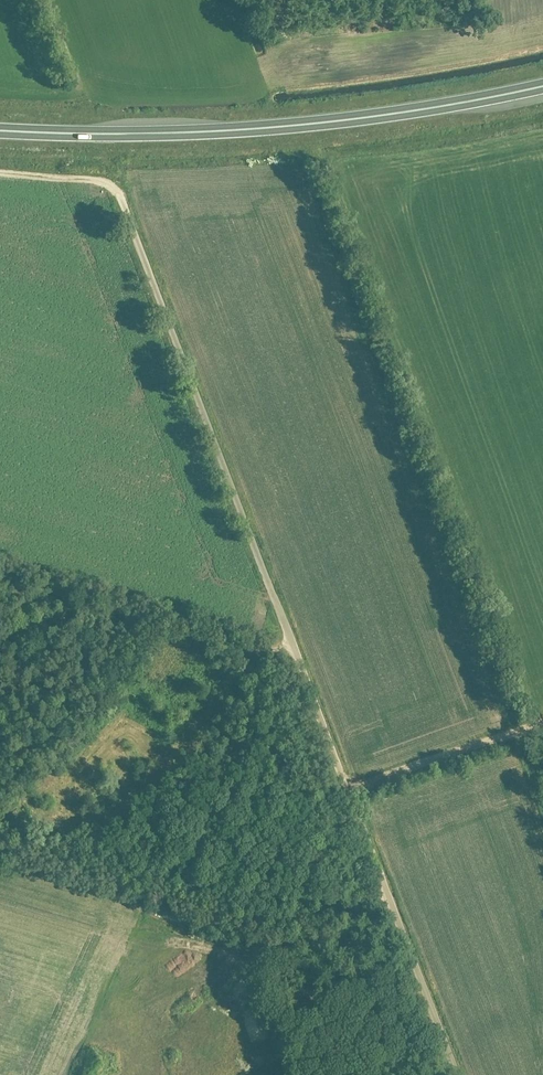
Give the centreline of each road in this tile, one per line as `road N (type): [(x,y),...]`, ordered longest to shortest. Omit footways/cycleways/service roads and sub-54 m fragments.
road 1 (unclassified): [(456,1074),(115,185)]
road 2 (trunk): [(0,131),(269,128),(542,86)]
road 3 (track): [(542,724),(348,792)]

